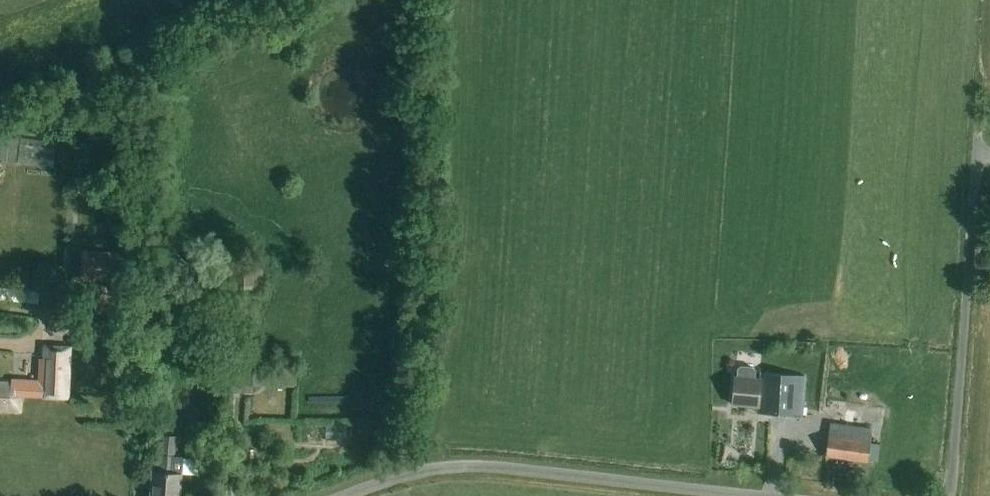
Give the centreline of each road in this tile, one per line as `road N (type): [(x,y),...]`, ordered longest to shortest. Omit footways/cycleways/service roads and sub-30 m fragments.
road 1 (unclassified): [(334,495),(444,465),(765,495)]
road 2 (unclassified): [(947,495),(969,261)]

